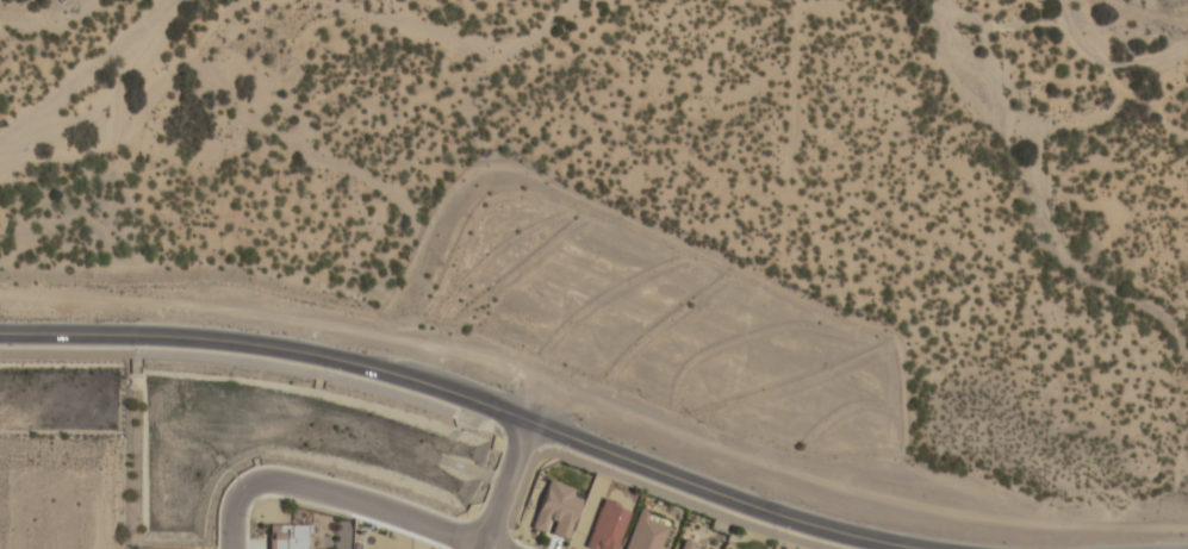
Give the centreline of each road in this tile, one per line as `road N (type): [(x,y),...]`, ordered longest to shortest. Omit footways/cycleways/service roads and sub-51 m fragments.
road 1 (tertiary): [(531,426),(360,366),(273,347),(178,336),(0,334)]
road 2 (tertiary): [(898,548),(835,539),(701,495),(531,426)]
road 3 (residential): [(477,543),(281,481),(248,487),(234,512),(233,548)]
road 4 (residential): [(475,548),(531,426)]

